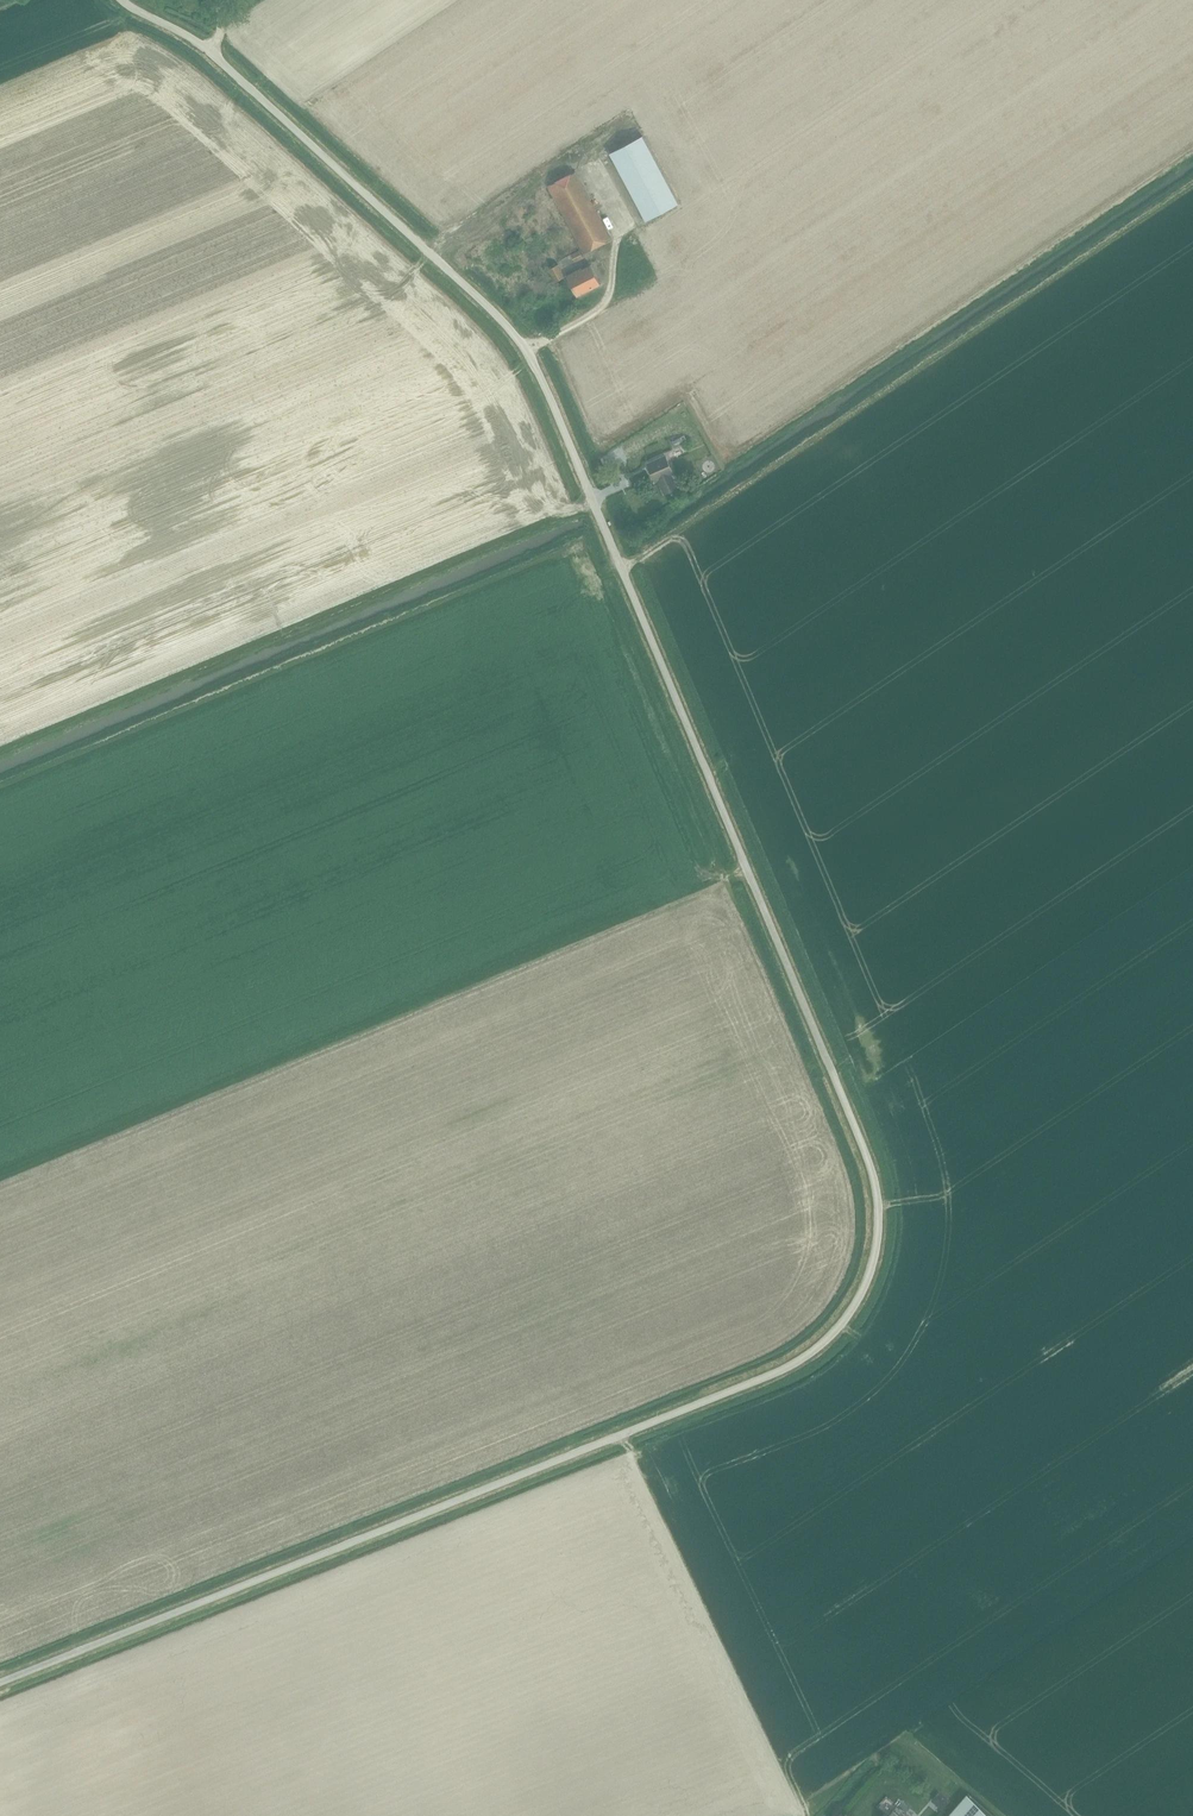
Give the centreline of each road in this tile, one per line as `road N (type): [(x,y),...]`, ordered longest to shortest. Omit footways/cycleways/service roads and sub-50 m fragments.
road 1 (unclassified): [(0,1681),(802,1356),(837,1327),(857,1294),(873,1258),(878,1211),(862,1144),(538,371),(337,171),(204,55),(108,0)]

